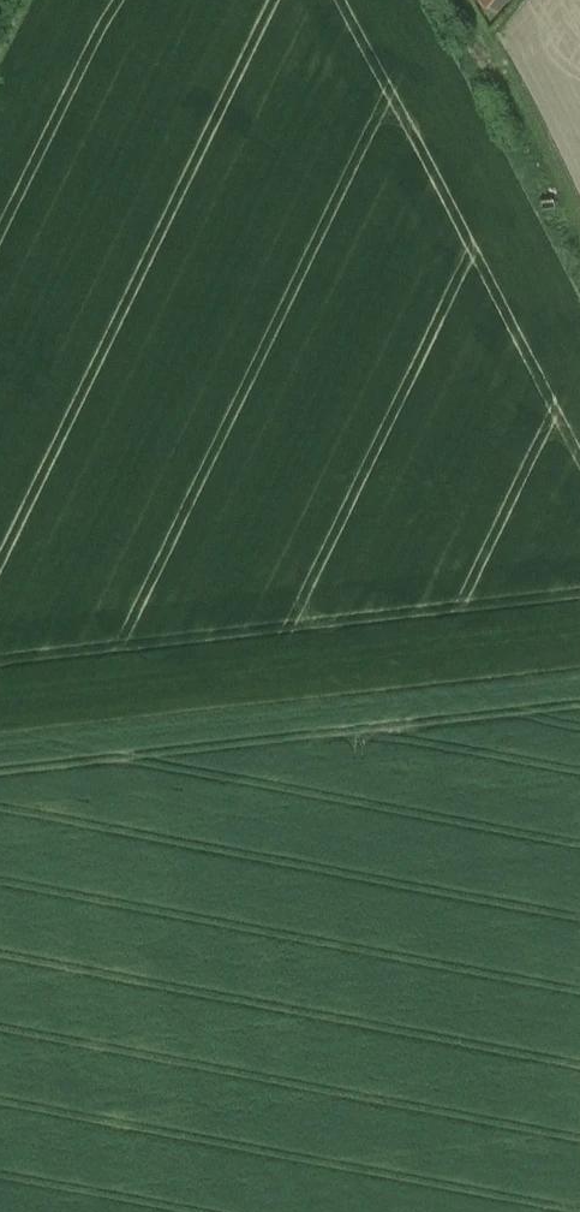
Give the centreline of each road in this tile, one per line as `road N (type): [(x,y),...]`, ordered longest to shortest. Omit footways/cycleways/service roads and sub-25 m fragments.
road 1 (track): [(579,254),(448,0)]

